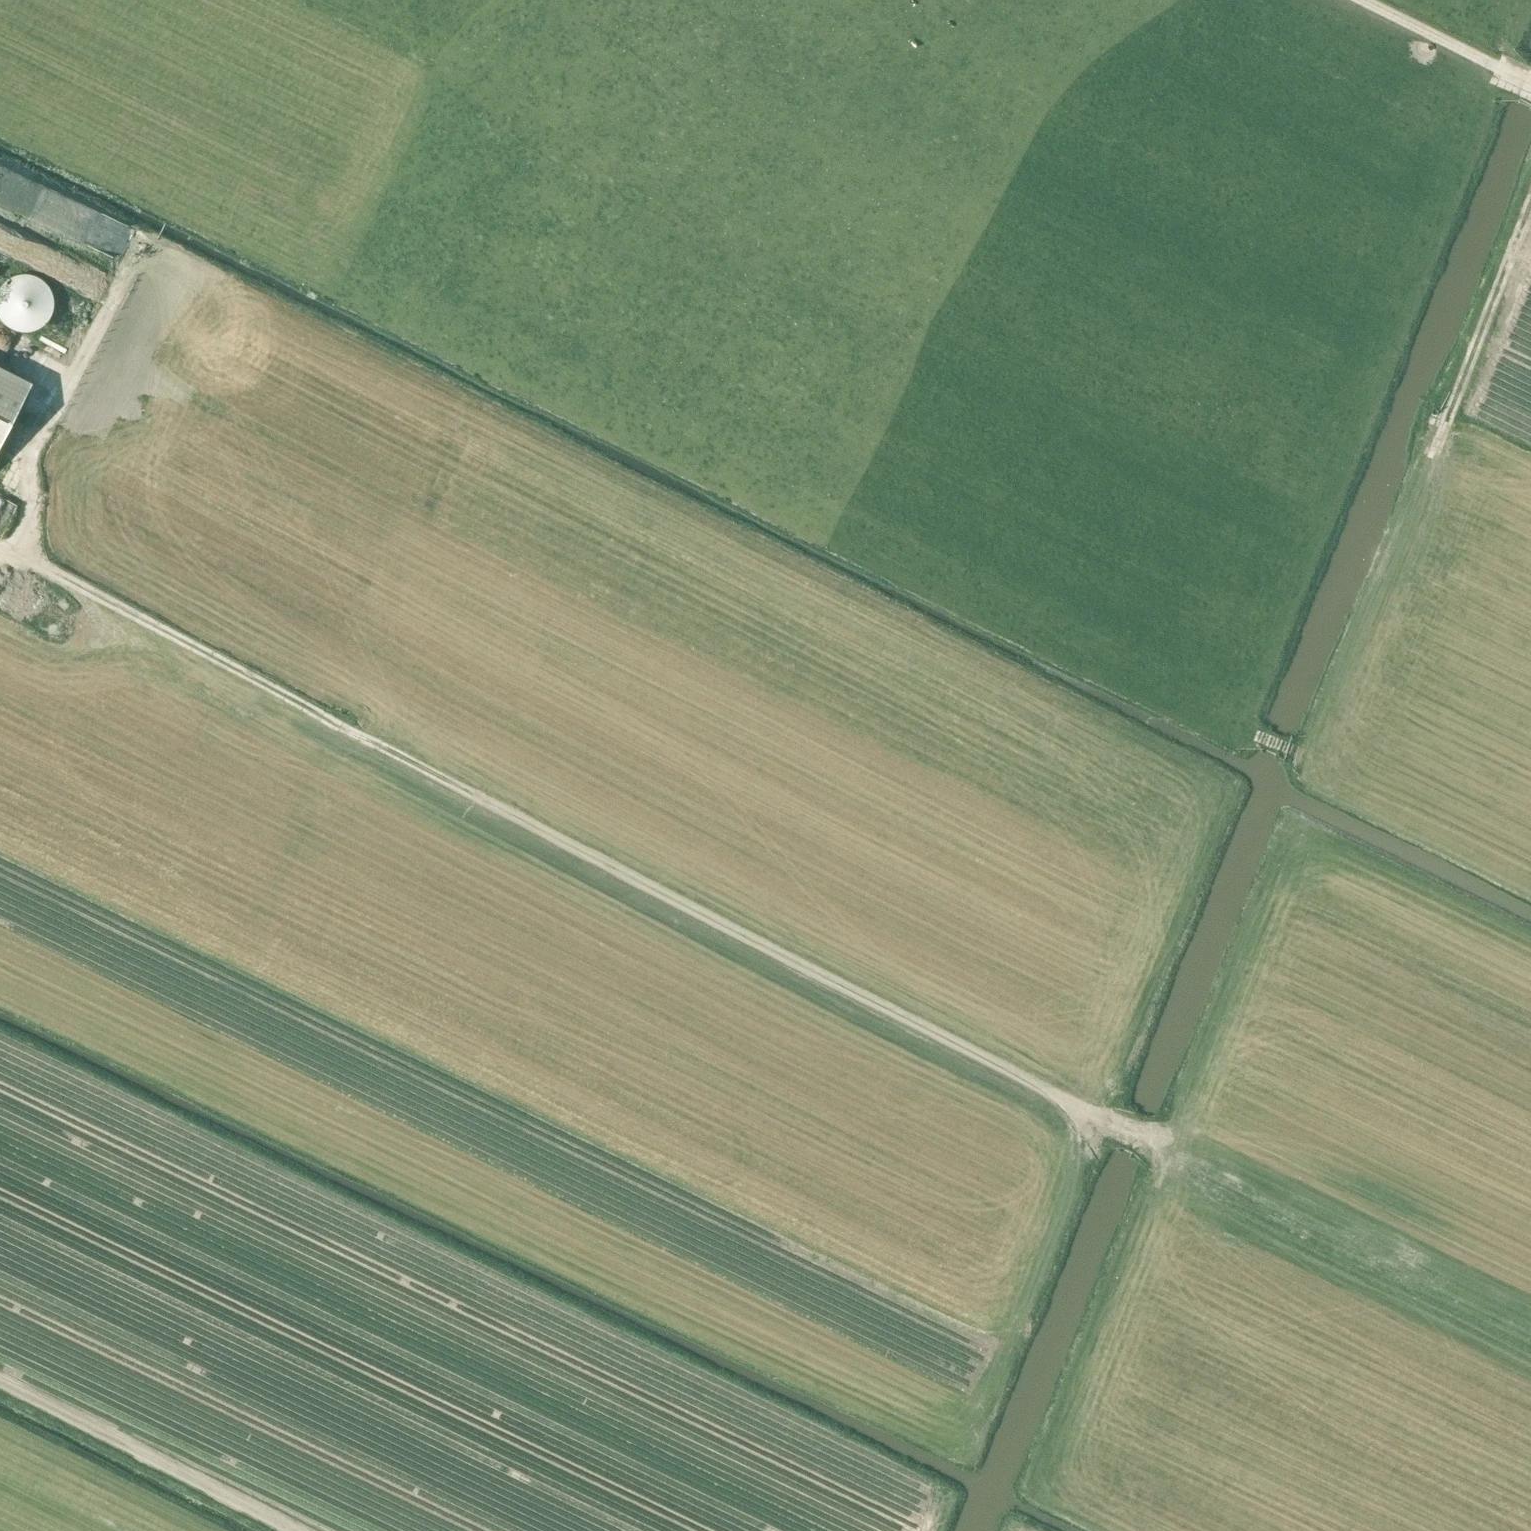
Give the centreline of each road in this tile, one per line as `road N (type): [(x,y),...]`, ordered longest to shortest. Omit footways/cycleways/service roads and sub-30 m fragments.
road 1 (track): [(307,1530),(0,1375)]

